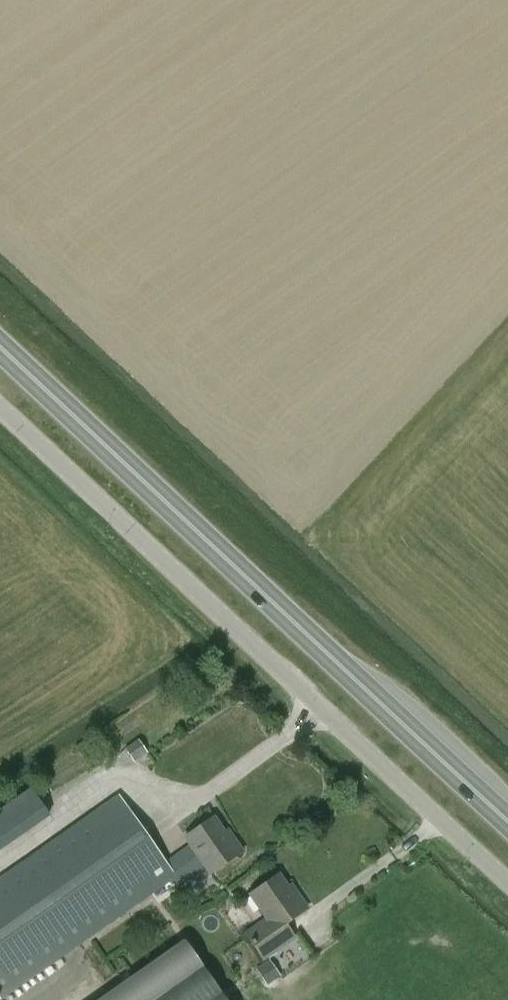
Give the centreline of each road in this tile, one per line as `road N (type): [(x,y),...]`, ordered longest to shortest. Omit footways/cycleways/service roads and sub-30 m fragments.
road 1 (unclassified): [(507,881),(0,404)]
road 2 (trunk): [(507,810),(0,339)]

